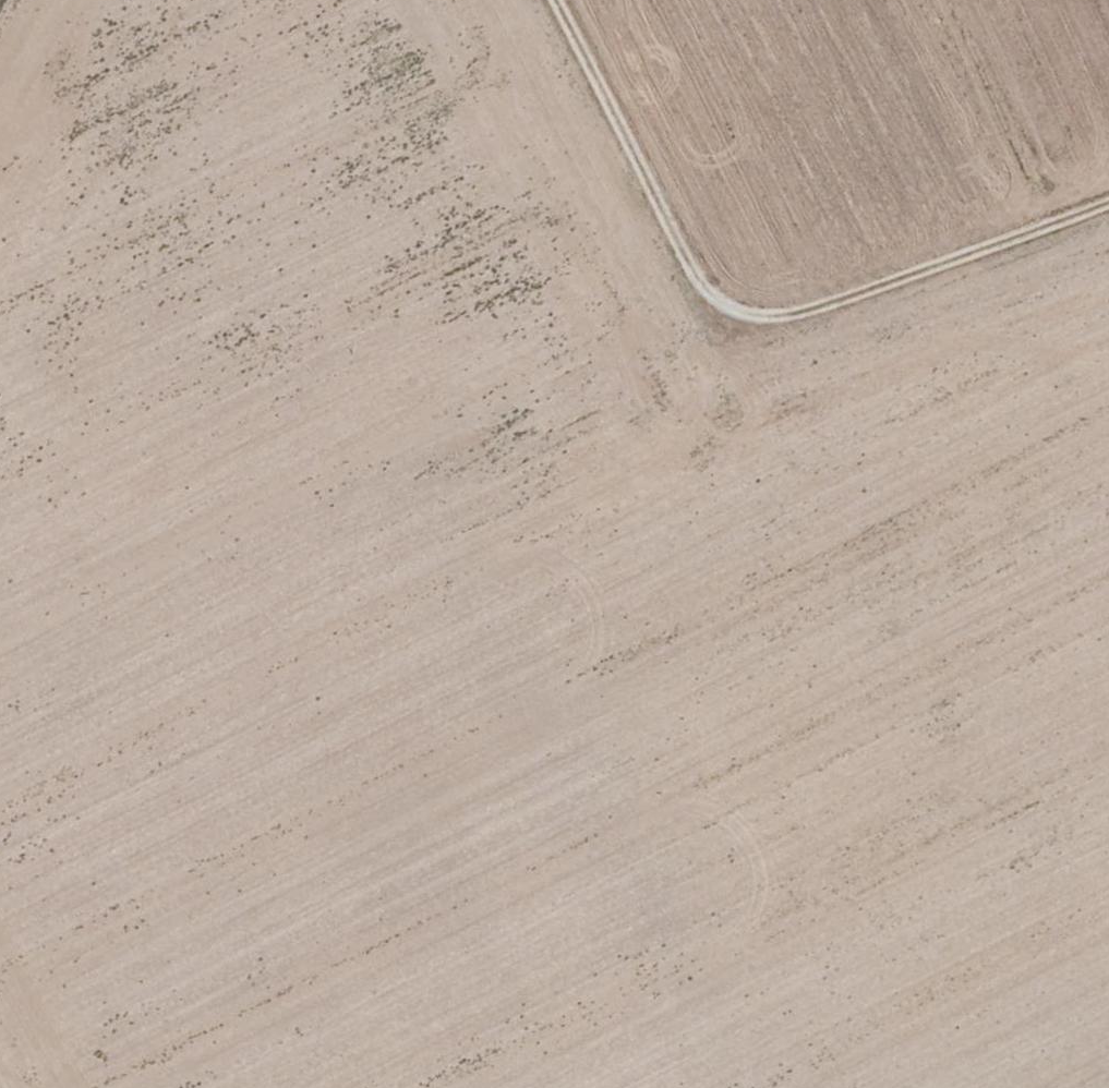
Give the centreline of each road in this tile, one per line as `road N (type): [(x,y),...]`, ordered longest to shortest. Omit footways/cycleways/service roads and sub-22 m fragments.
road 1 (track): [(555,0),(705,290),(747,313),(806,311),(1108,201)]

